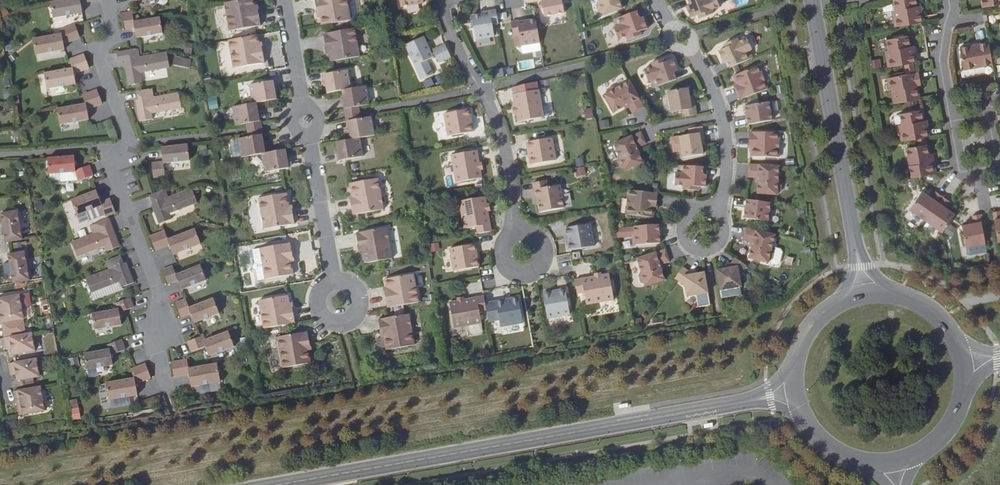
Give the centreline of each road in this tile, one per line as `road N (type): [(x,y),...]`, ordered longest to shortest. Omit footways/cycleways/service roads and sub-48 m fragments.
road 1 (tertiary): [(282,484),(748,403)]
road 2 (residential): [(168,385),(158,344),(160,295),(113,179),(130,145),(96,52),(113,30),(107,0)]
road 3 (residential): [(441,3),(501,129),(523,254)]
road 4 (tertiary): [(859,250),(815,3)]
road 5 (residential): [(338,303),(308,135)]
road 6 (residential): [(719,115),(657,0)]
road 7 (residential): [(950,119),(939,59),(949,0)]

